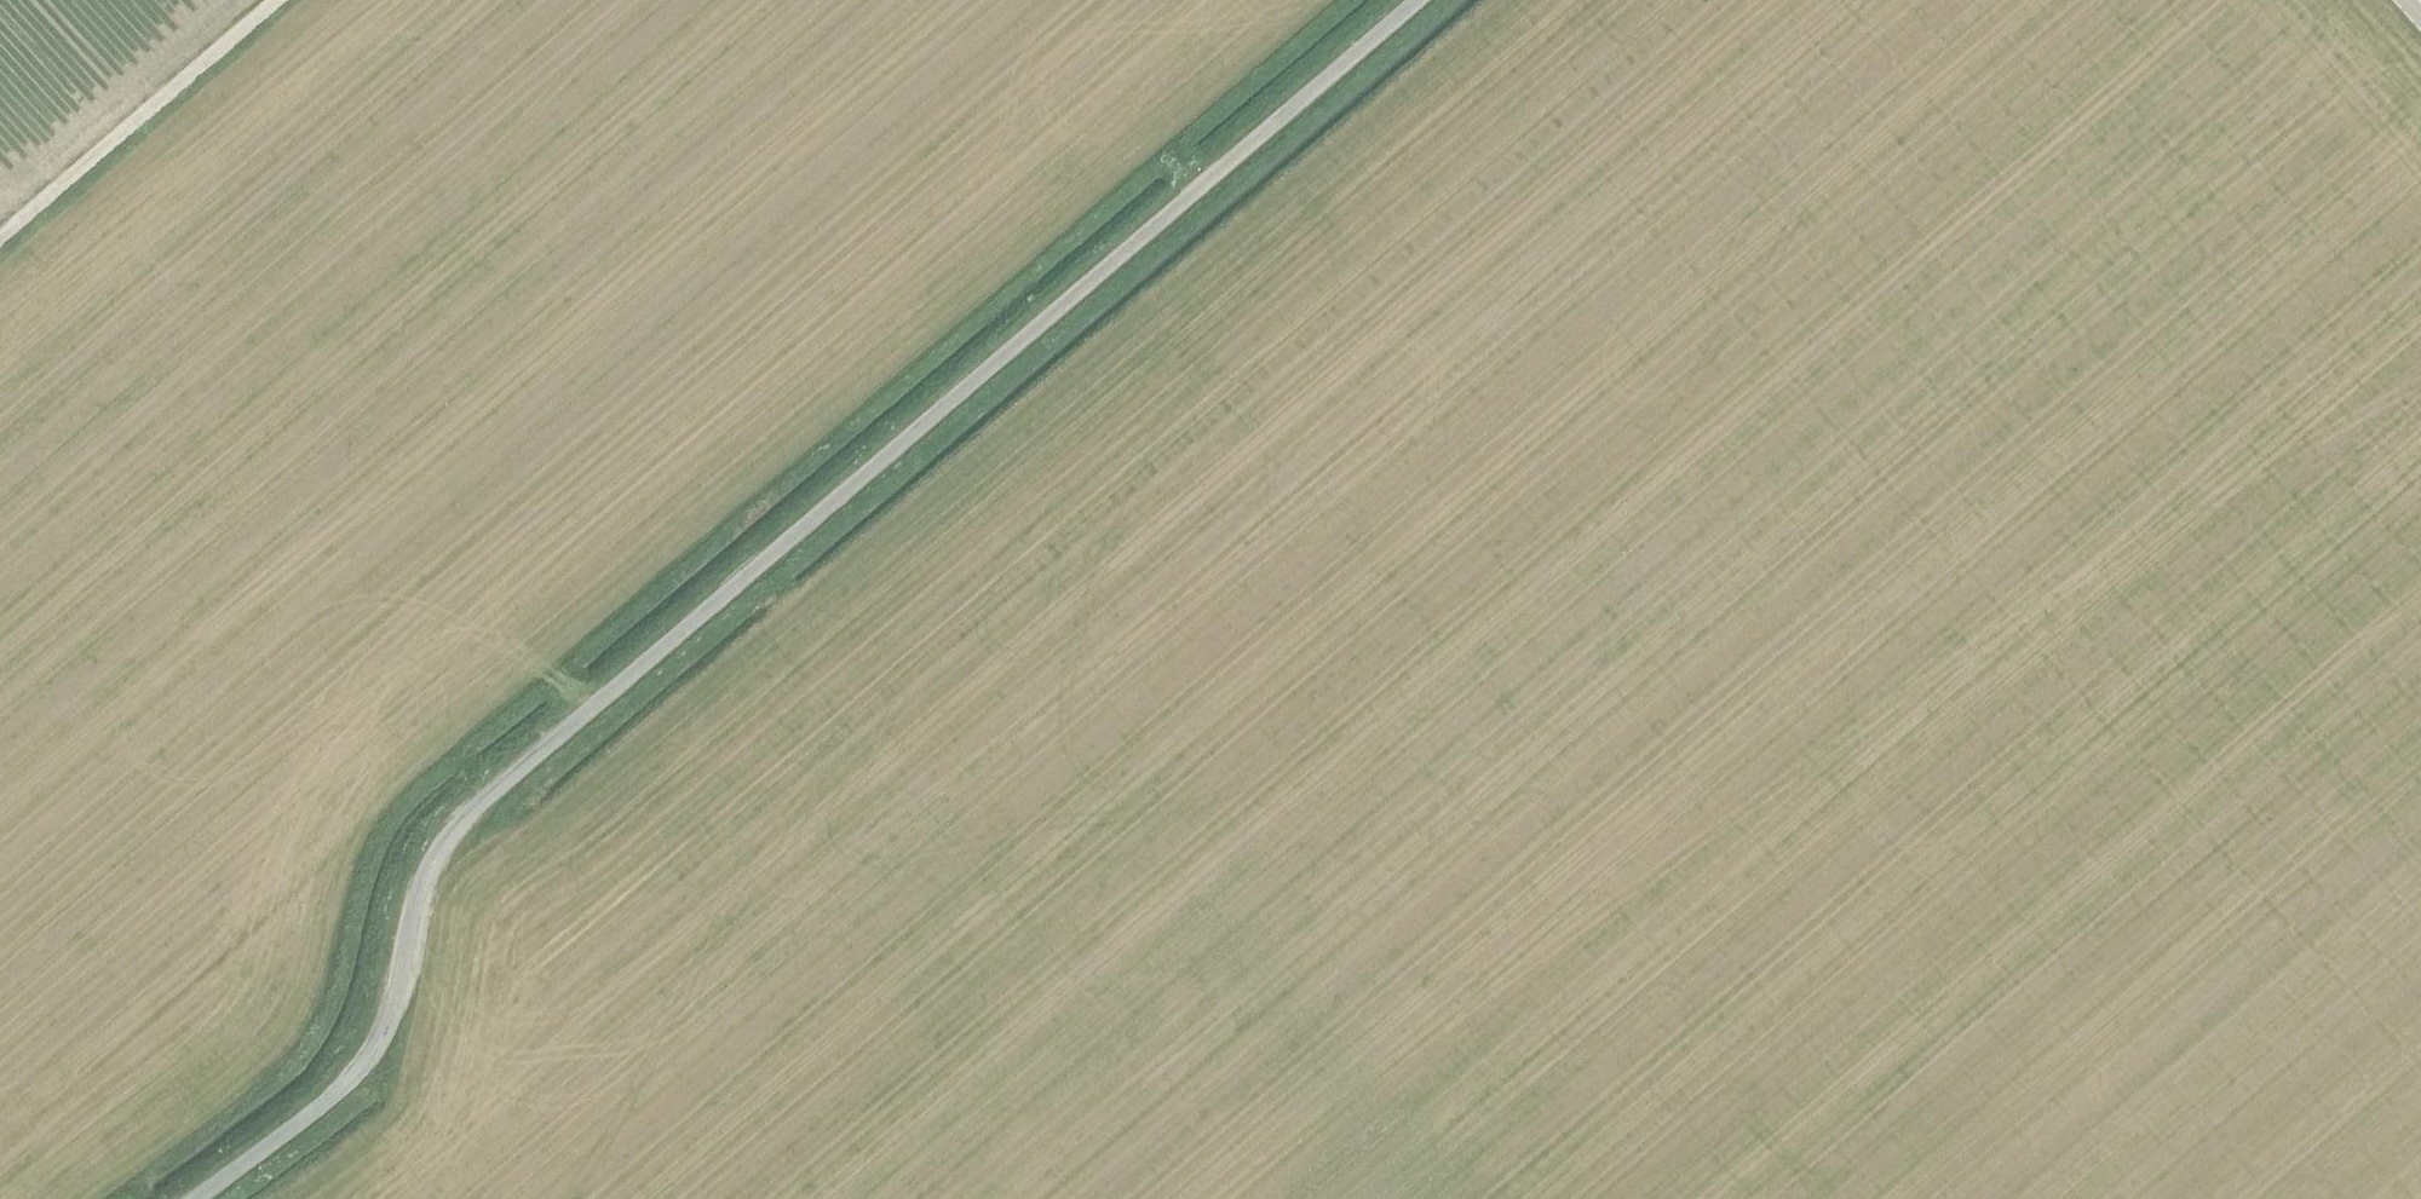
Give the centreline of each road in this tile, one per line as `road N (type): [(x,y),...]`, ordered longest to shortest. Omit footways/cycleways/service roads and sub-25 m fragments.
road 1 (unclassified): [(201,1198),(328,1105),(371,1055),(396,1001),(439,858),(475,812),(1419,0)]

